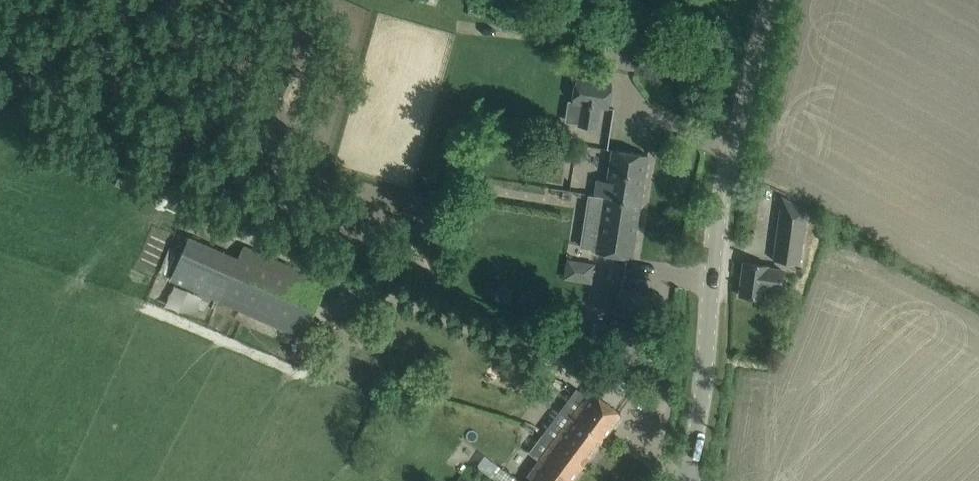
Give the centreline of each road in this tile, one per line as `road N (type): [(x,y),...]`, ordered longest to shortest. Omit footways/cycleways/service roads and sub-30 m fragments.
road 1 (unclassified): [(770,0),(721,194),(699,414),(684,480)]

